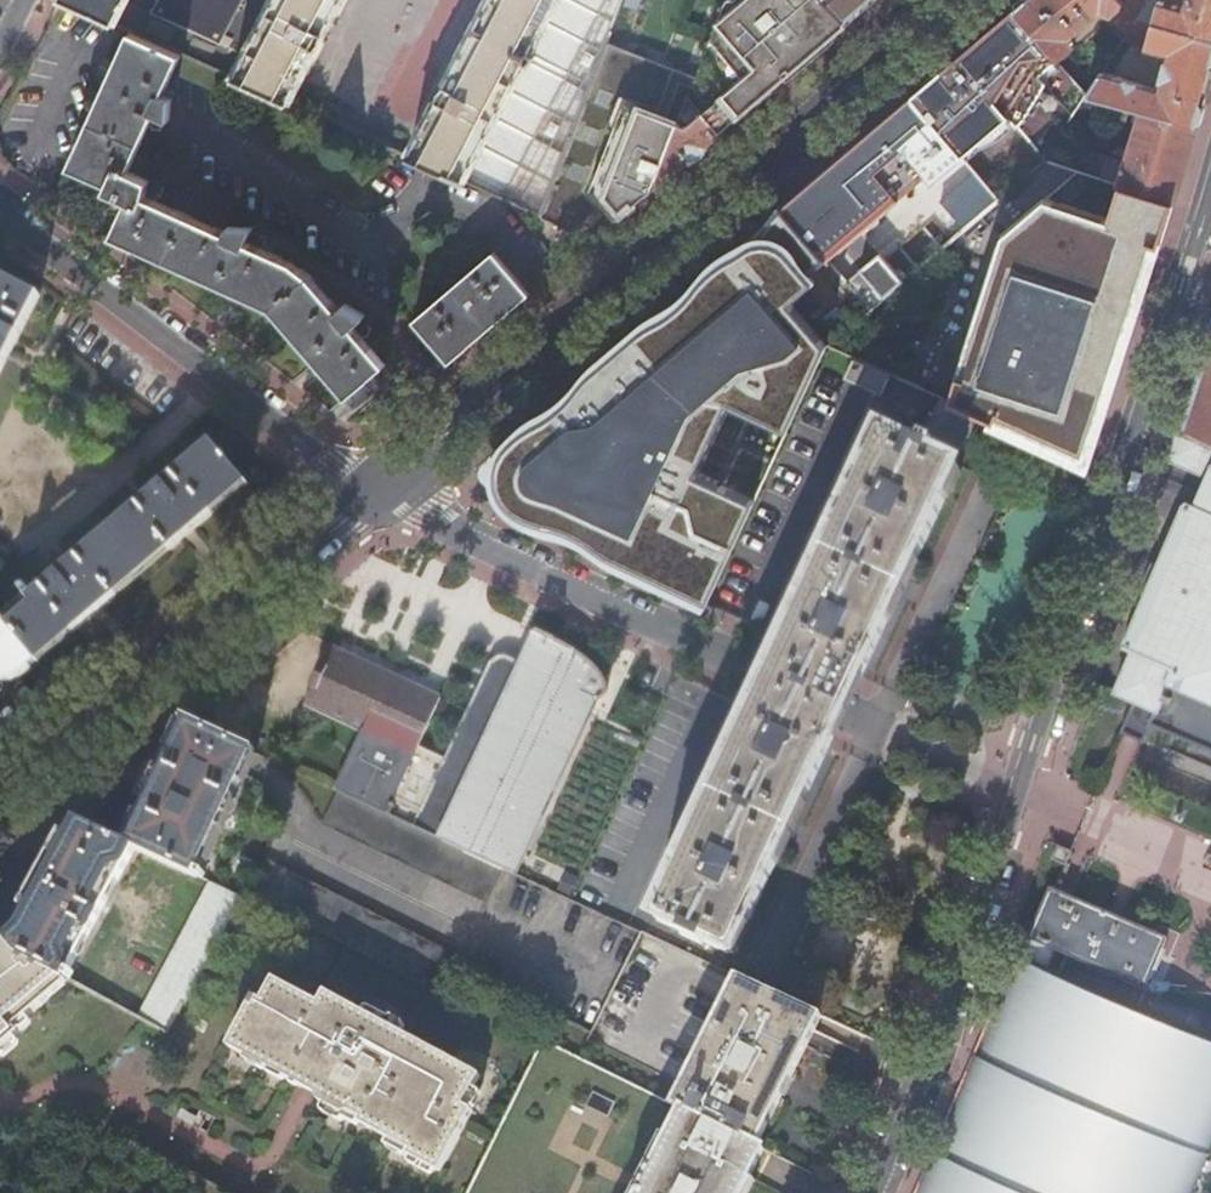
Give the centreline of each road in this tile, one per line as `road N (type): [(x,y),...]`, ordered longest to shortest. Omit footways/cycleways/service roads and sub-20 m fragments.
road 1 (tertiary): [(1210,192),(953,998),(873,1192)]
road 2 (secondary): [(372,490),(959,0)]
road 3 (secondary): [(0,810),(372,490)]
road 4 (residential): [(372,490),(0,209)]
road 5 (residential): [(754,666),(735,666),(372,490)]

